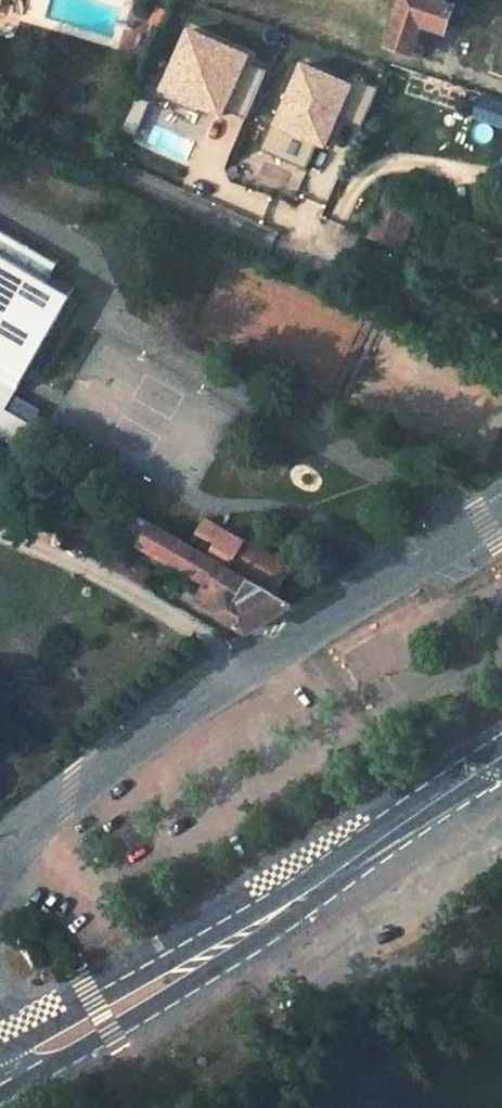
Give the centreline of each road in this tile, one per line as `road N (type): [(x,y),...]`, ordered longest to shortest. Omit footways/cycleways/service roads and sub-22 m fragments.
road 1 (residential): [(501,508),(155,744),(0,881)]
road 2 (primary): [(501,759),(9,1069)]

